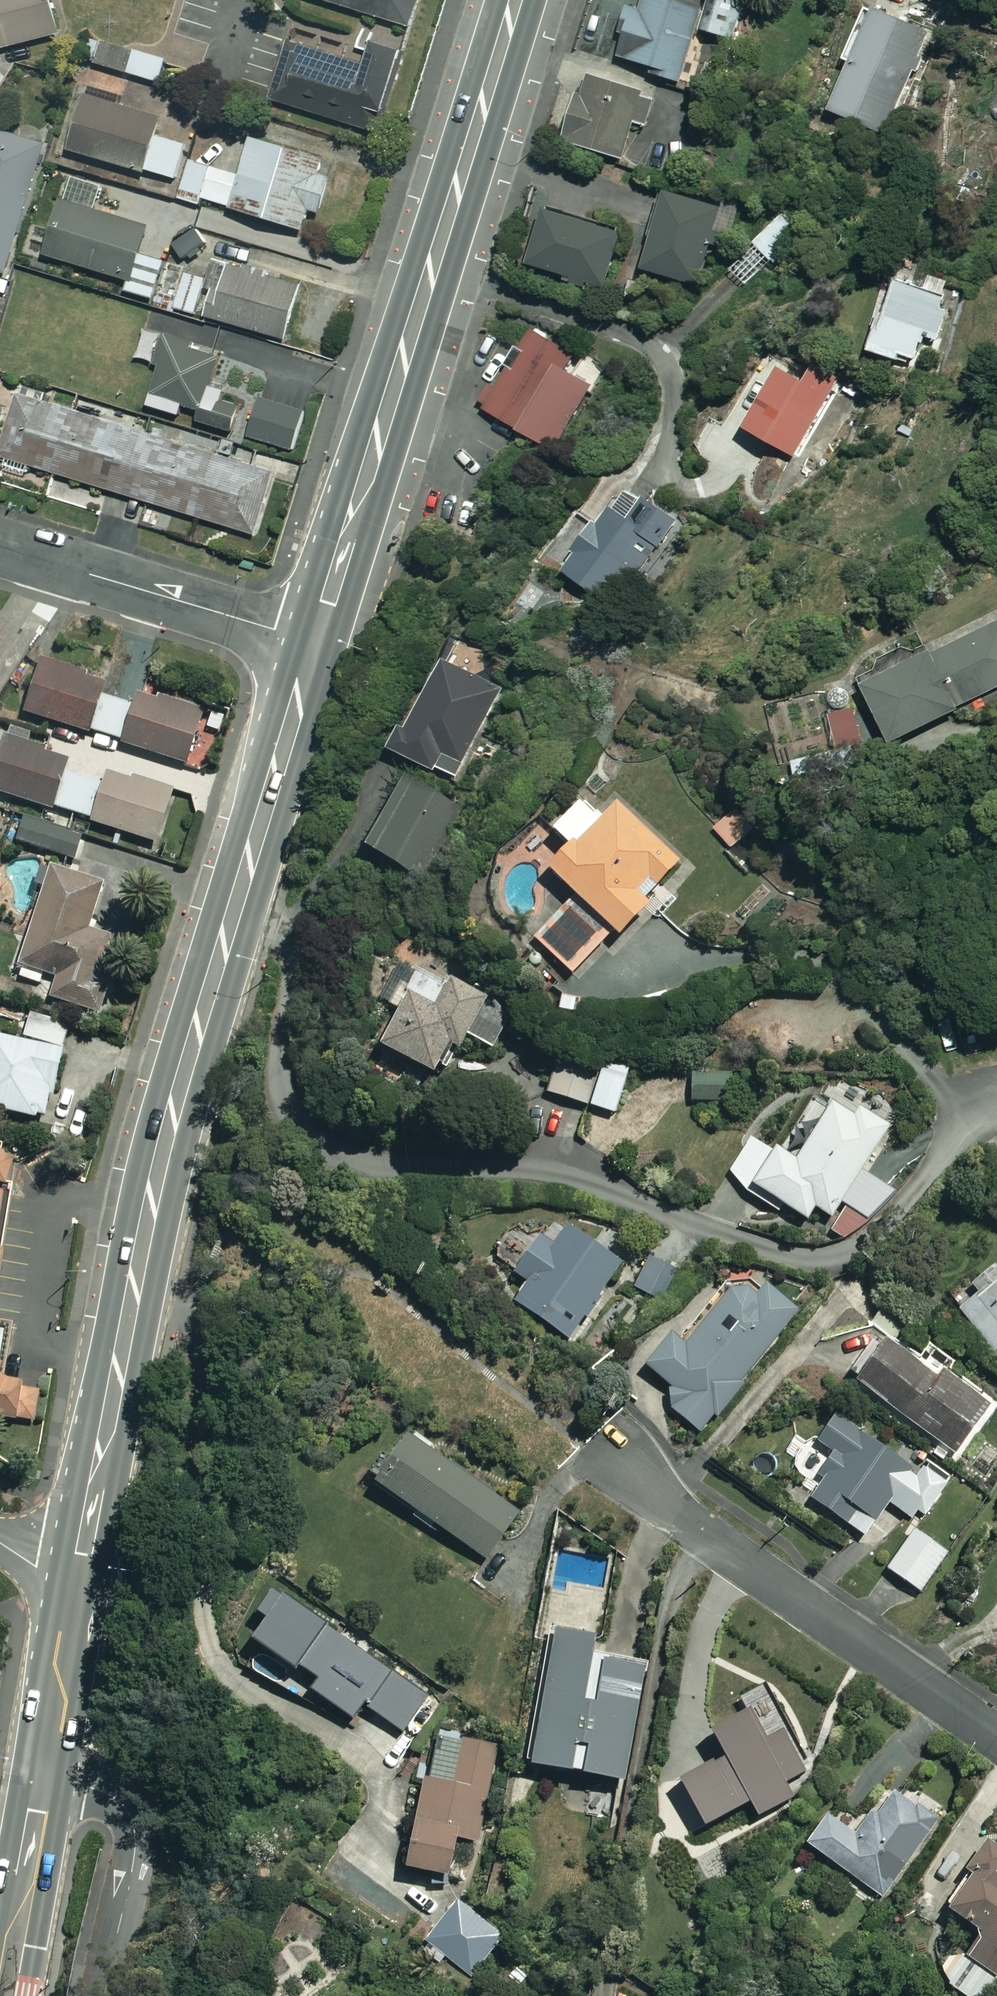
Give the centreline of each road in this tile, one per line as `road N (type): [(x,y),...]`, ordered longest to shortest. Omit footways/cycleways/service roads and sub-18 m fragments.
road 1 (residential): [(235,914),(277,936),(288,962),(287,1086),(298,1116),(369,1158),(562,1175),(803,1255),(839,1256),(903,1201),(948,1139),(996,1108)]
road 2 (trunk): [(82,1594),(132,1292),(163,1157),(235,914)]
road 3 (trunk): [(318,638),(516,0)]
road 4 (residential): [(996,1737),(697,1535),(607,1462)]
road 5 (residential): [(318,638),(0,545)]
road 6 (trunk): [(235,914),(318,638)]
road 7 (residential): [(45,1782),(113,1796),(135,1833),(105,1995)]
road 8 (trunk): [(8,1995),(45,1782)]
road 9 (trunk): [(45,1782),(82,1594)]

